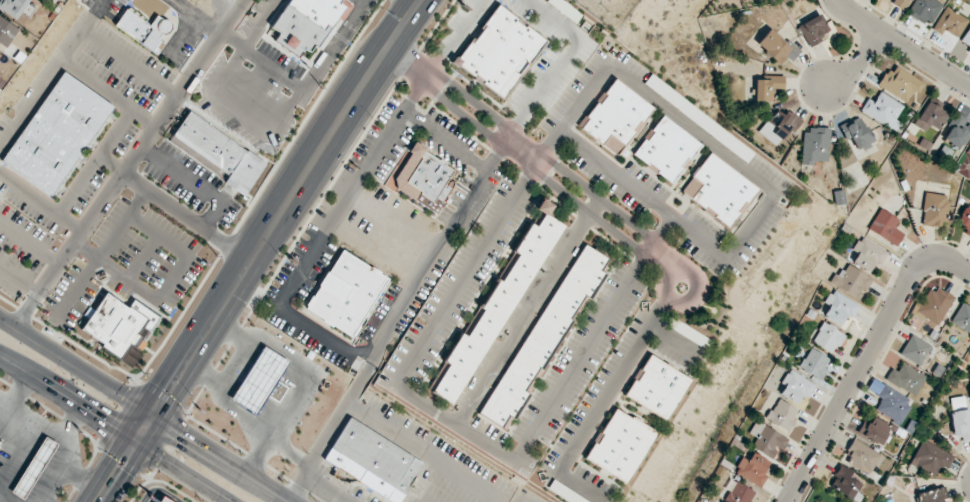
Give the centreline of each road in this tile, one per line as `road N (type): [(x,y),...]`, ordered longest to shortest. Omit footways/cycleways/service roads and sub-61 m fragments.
road 1 (secondary): [(154,412),(421,0)]
road 2 (residential): [(969,272),(943,257),(915,270),(788,501)]
road 3 (secondary): [(154,412),(0,317)]
road 4 (secondary): [(293,501),(154,412)]
road 5 (secondary): [(0,356),(136,442)]
road 6 (residential): [(842,0),(969,87)]

